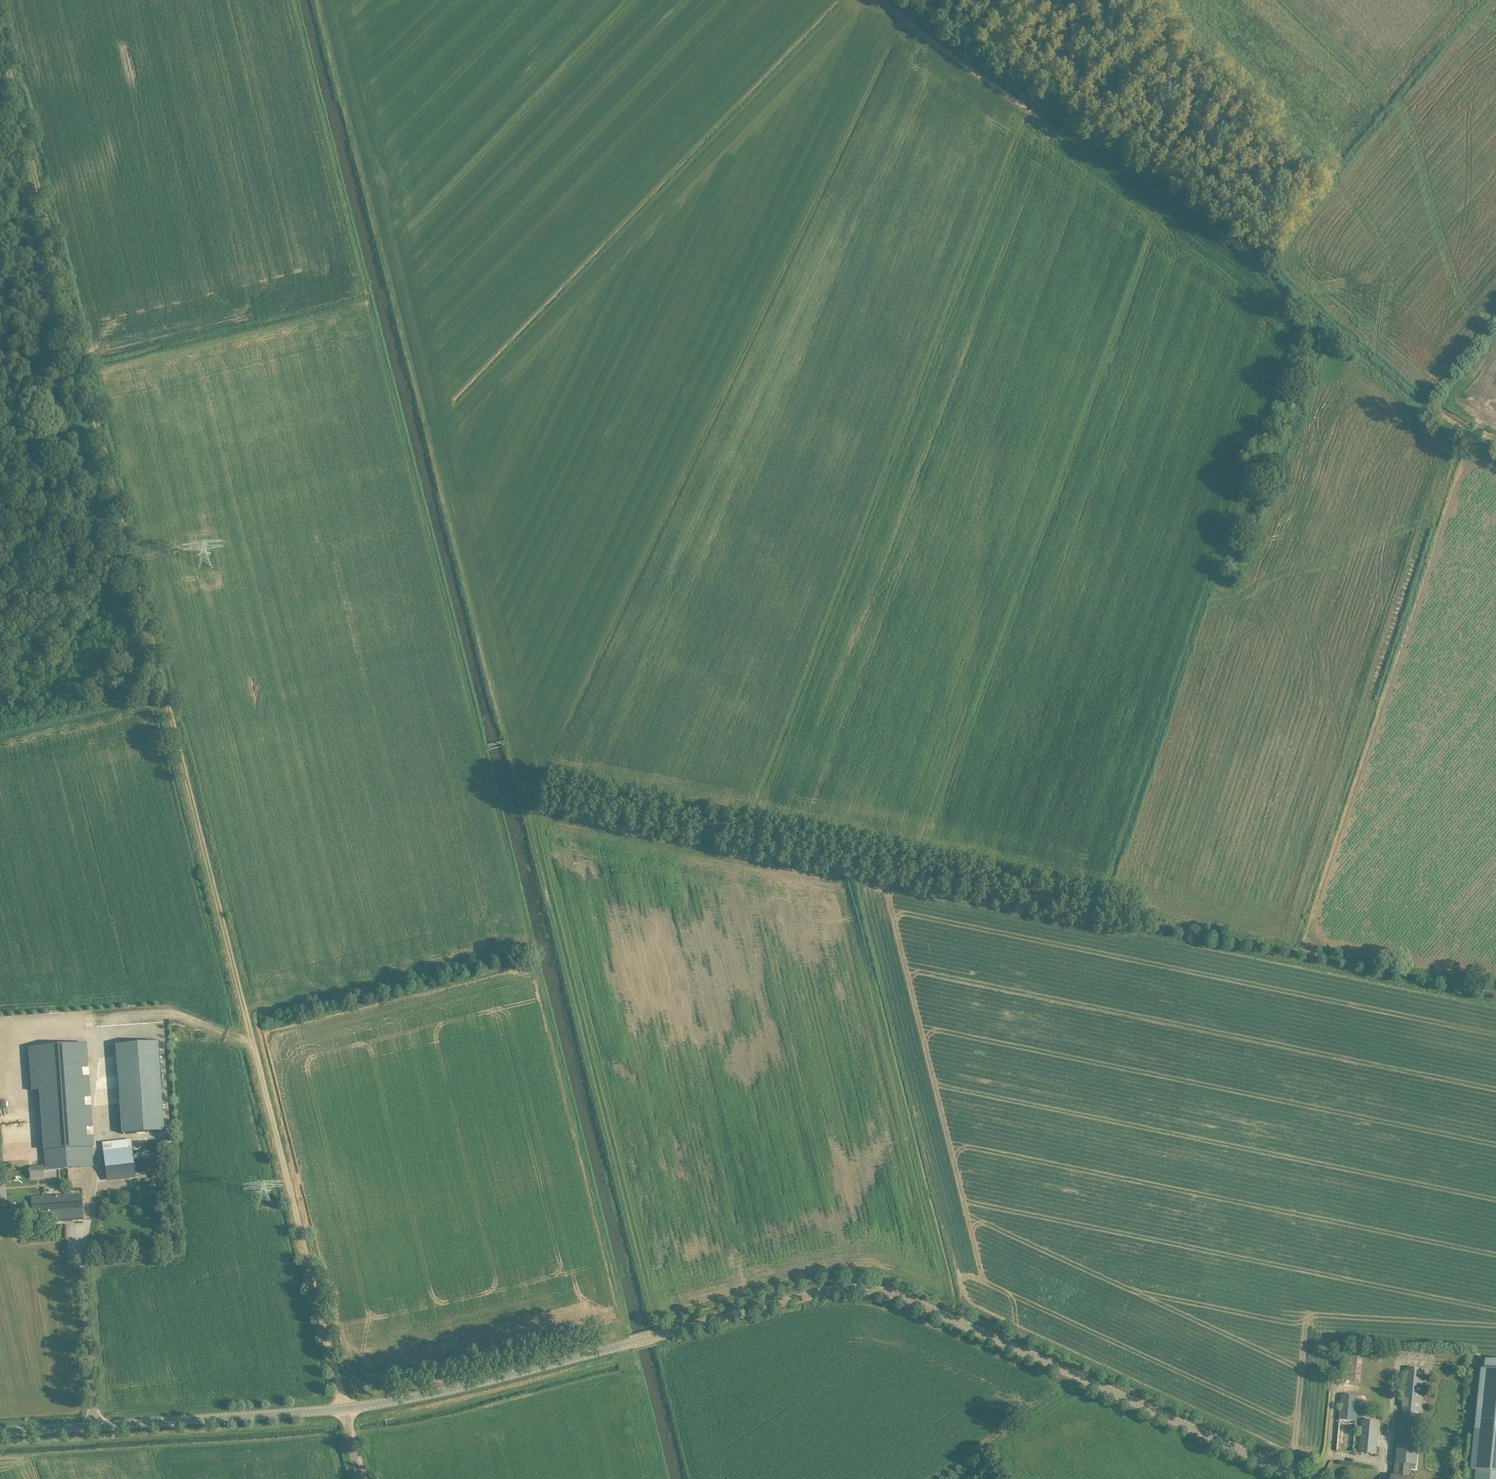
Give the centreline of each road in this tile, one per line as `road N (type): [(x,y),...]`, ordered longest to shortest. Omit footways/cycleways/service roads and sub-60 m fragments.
road 1 (track): [(0,21),(345,1409)]
road 2 (track): [(532,791),(1495,988)]
road 3 (unclassified): [(1305,1478),(875,1291),(830,1291),(652,1339)]
road 4 (unclassified): [(0,1433),(345,1409)]
road 5 (track): [(1141,188),(880,0)]
road 6 (unclassified): [(345,1409),(417,1400),(652,1339)]
road 7 (track): [(1495,445),(1401,385),(1288,290)]
road 8 (track): [(0,1170),(23,1165),(28,1153),(17,1042),(90,1036)]

